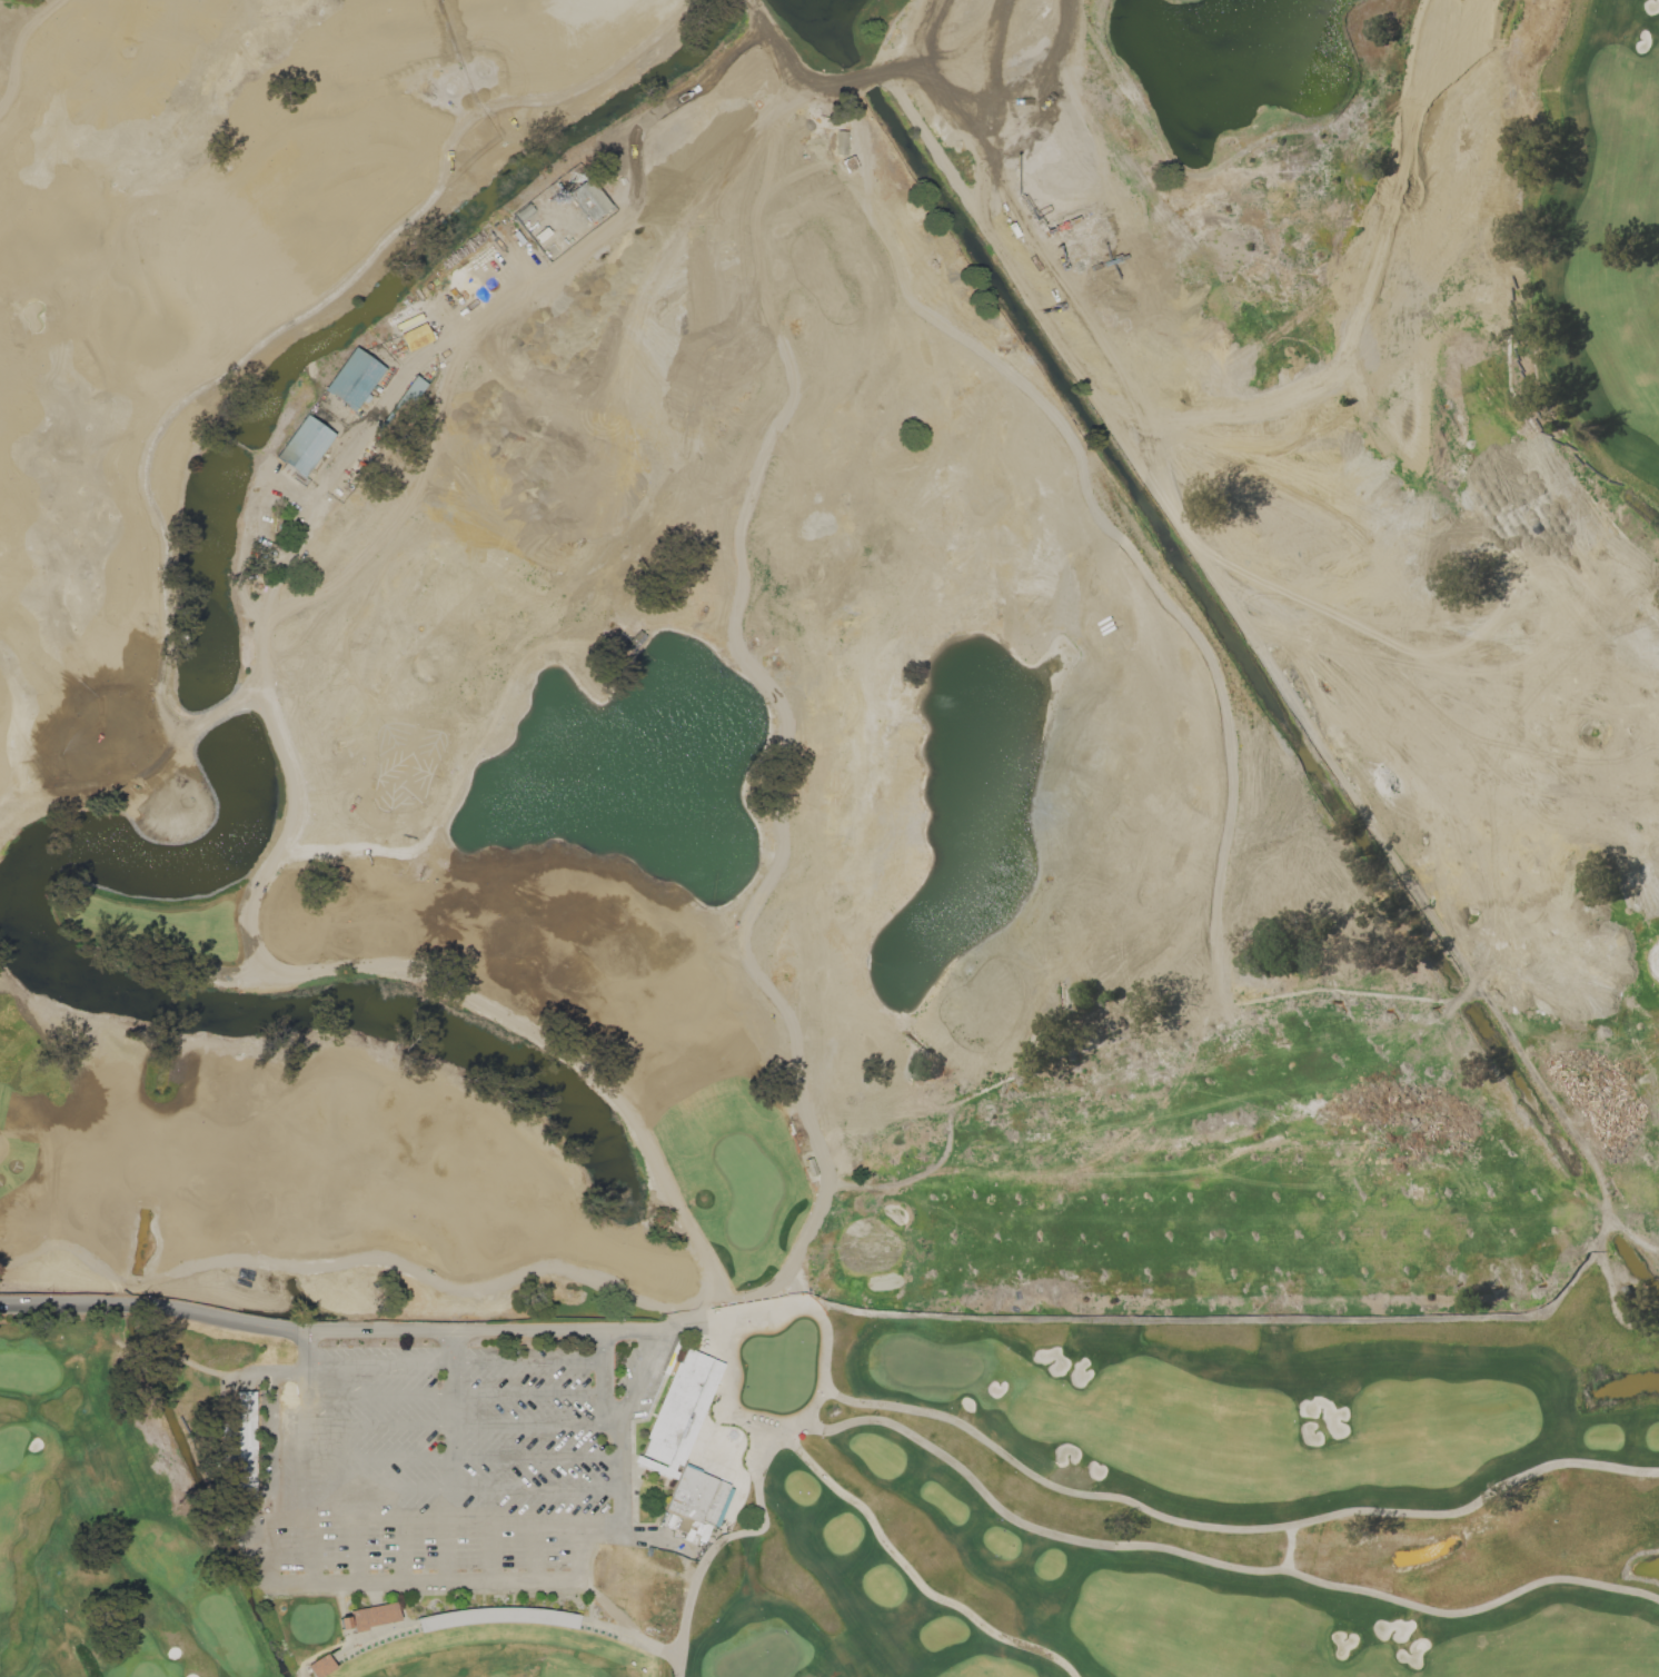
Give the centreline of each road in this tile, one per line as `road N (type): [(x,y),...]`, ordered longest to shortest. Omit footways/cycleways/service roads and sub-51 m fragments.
road 1 (residential): [(0,1302),(181,1308),(305,1331),(657,1328)]

